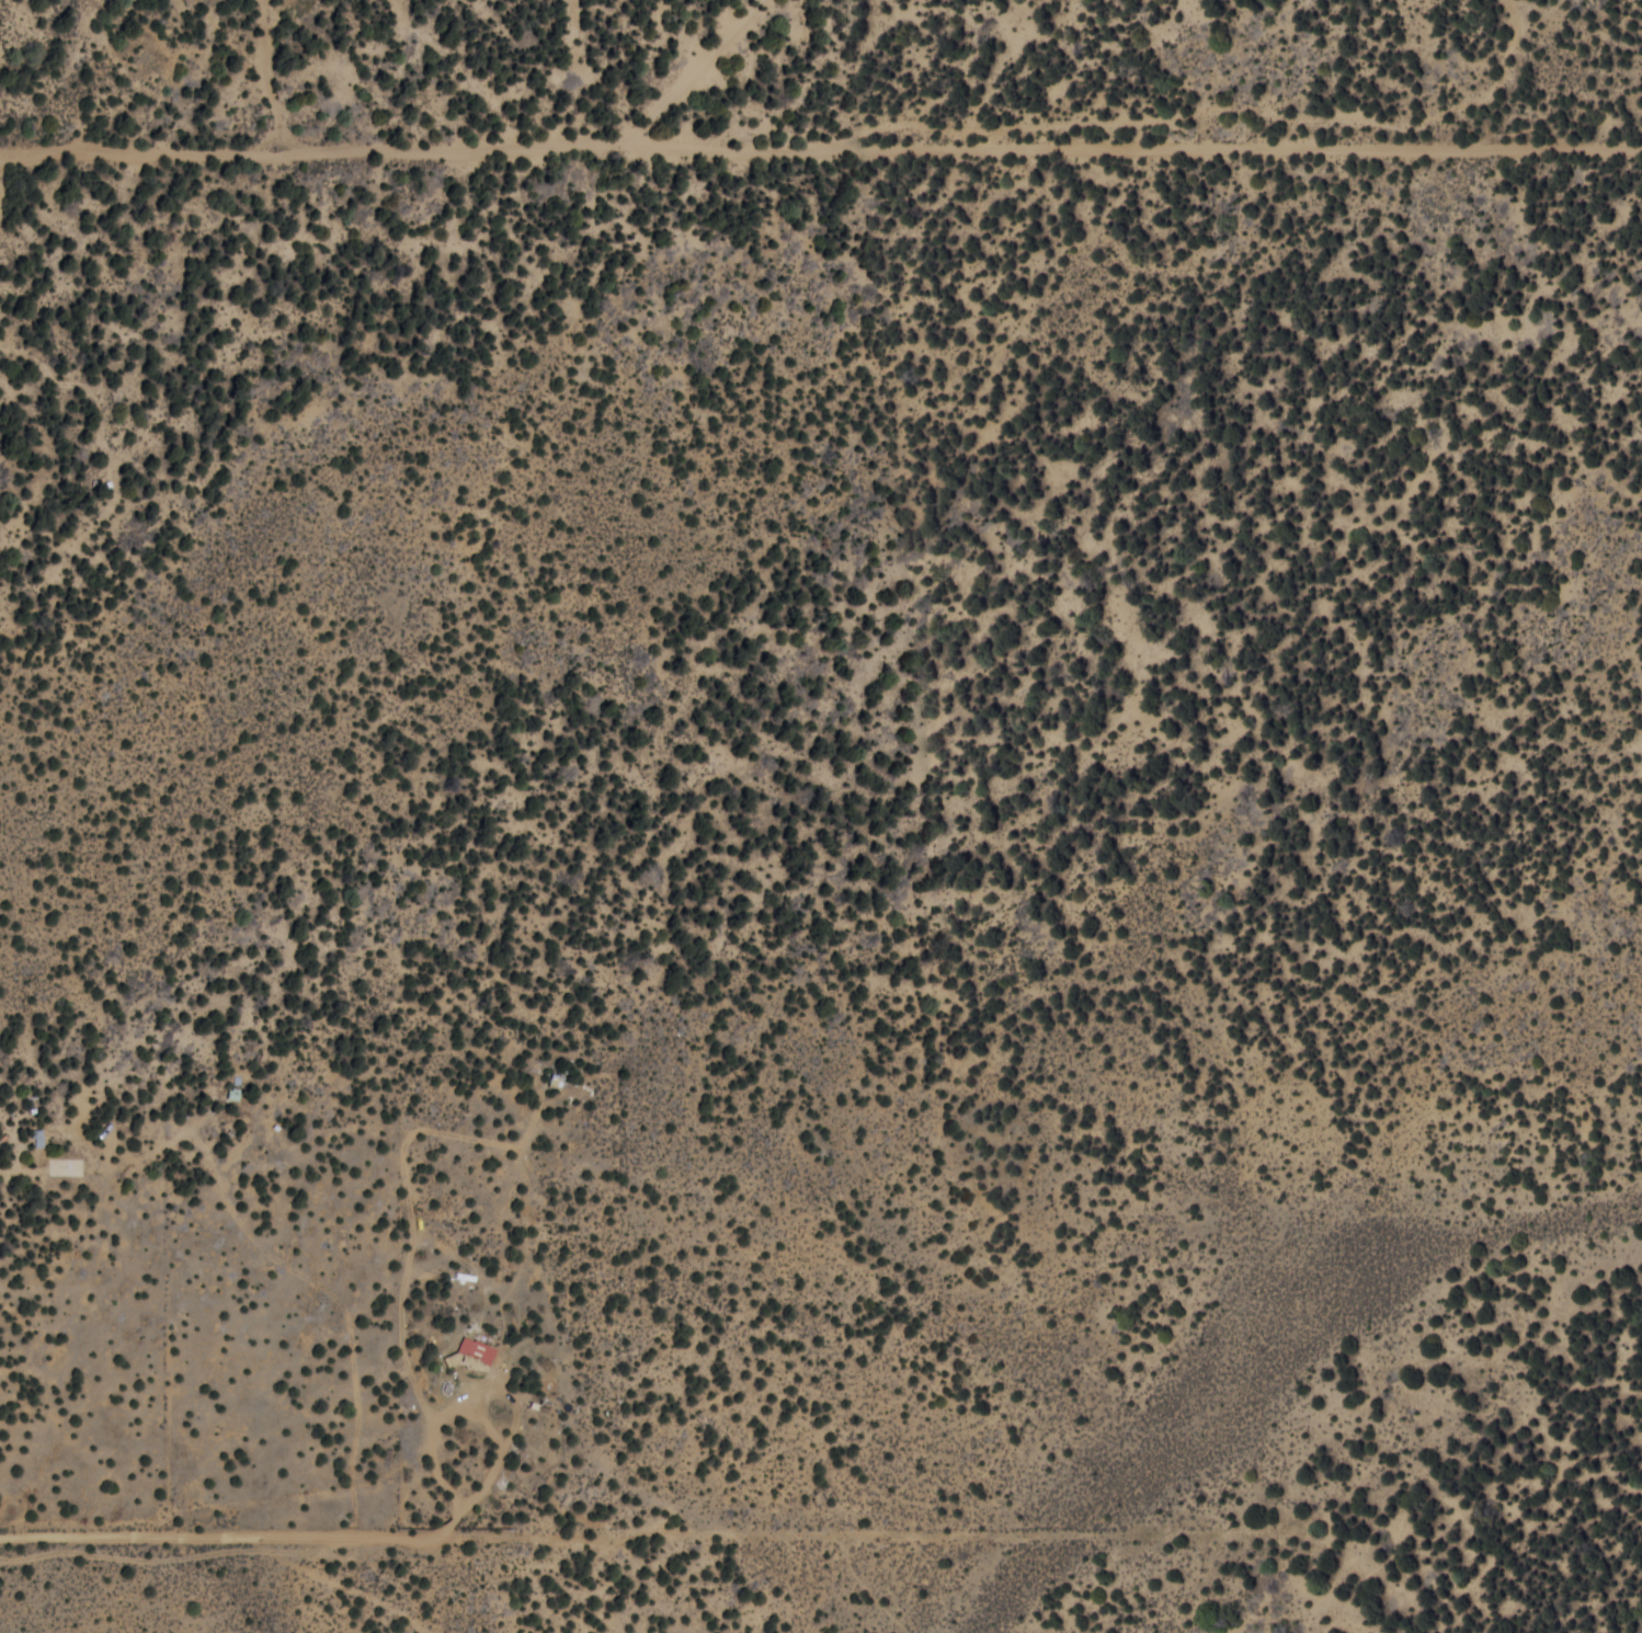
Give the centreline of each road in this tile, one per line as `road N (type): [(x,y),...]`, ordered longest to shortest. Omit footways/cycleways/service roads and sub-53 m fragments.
road 1 (residential): [(1641,688),(1433,890),(1318,972),(1290,1021),(1323,1120),(1405,1186),(1536,1248)]

